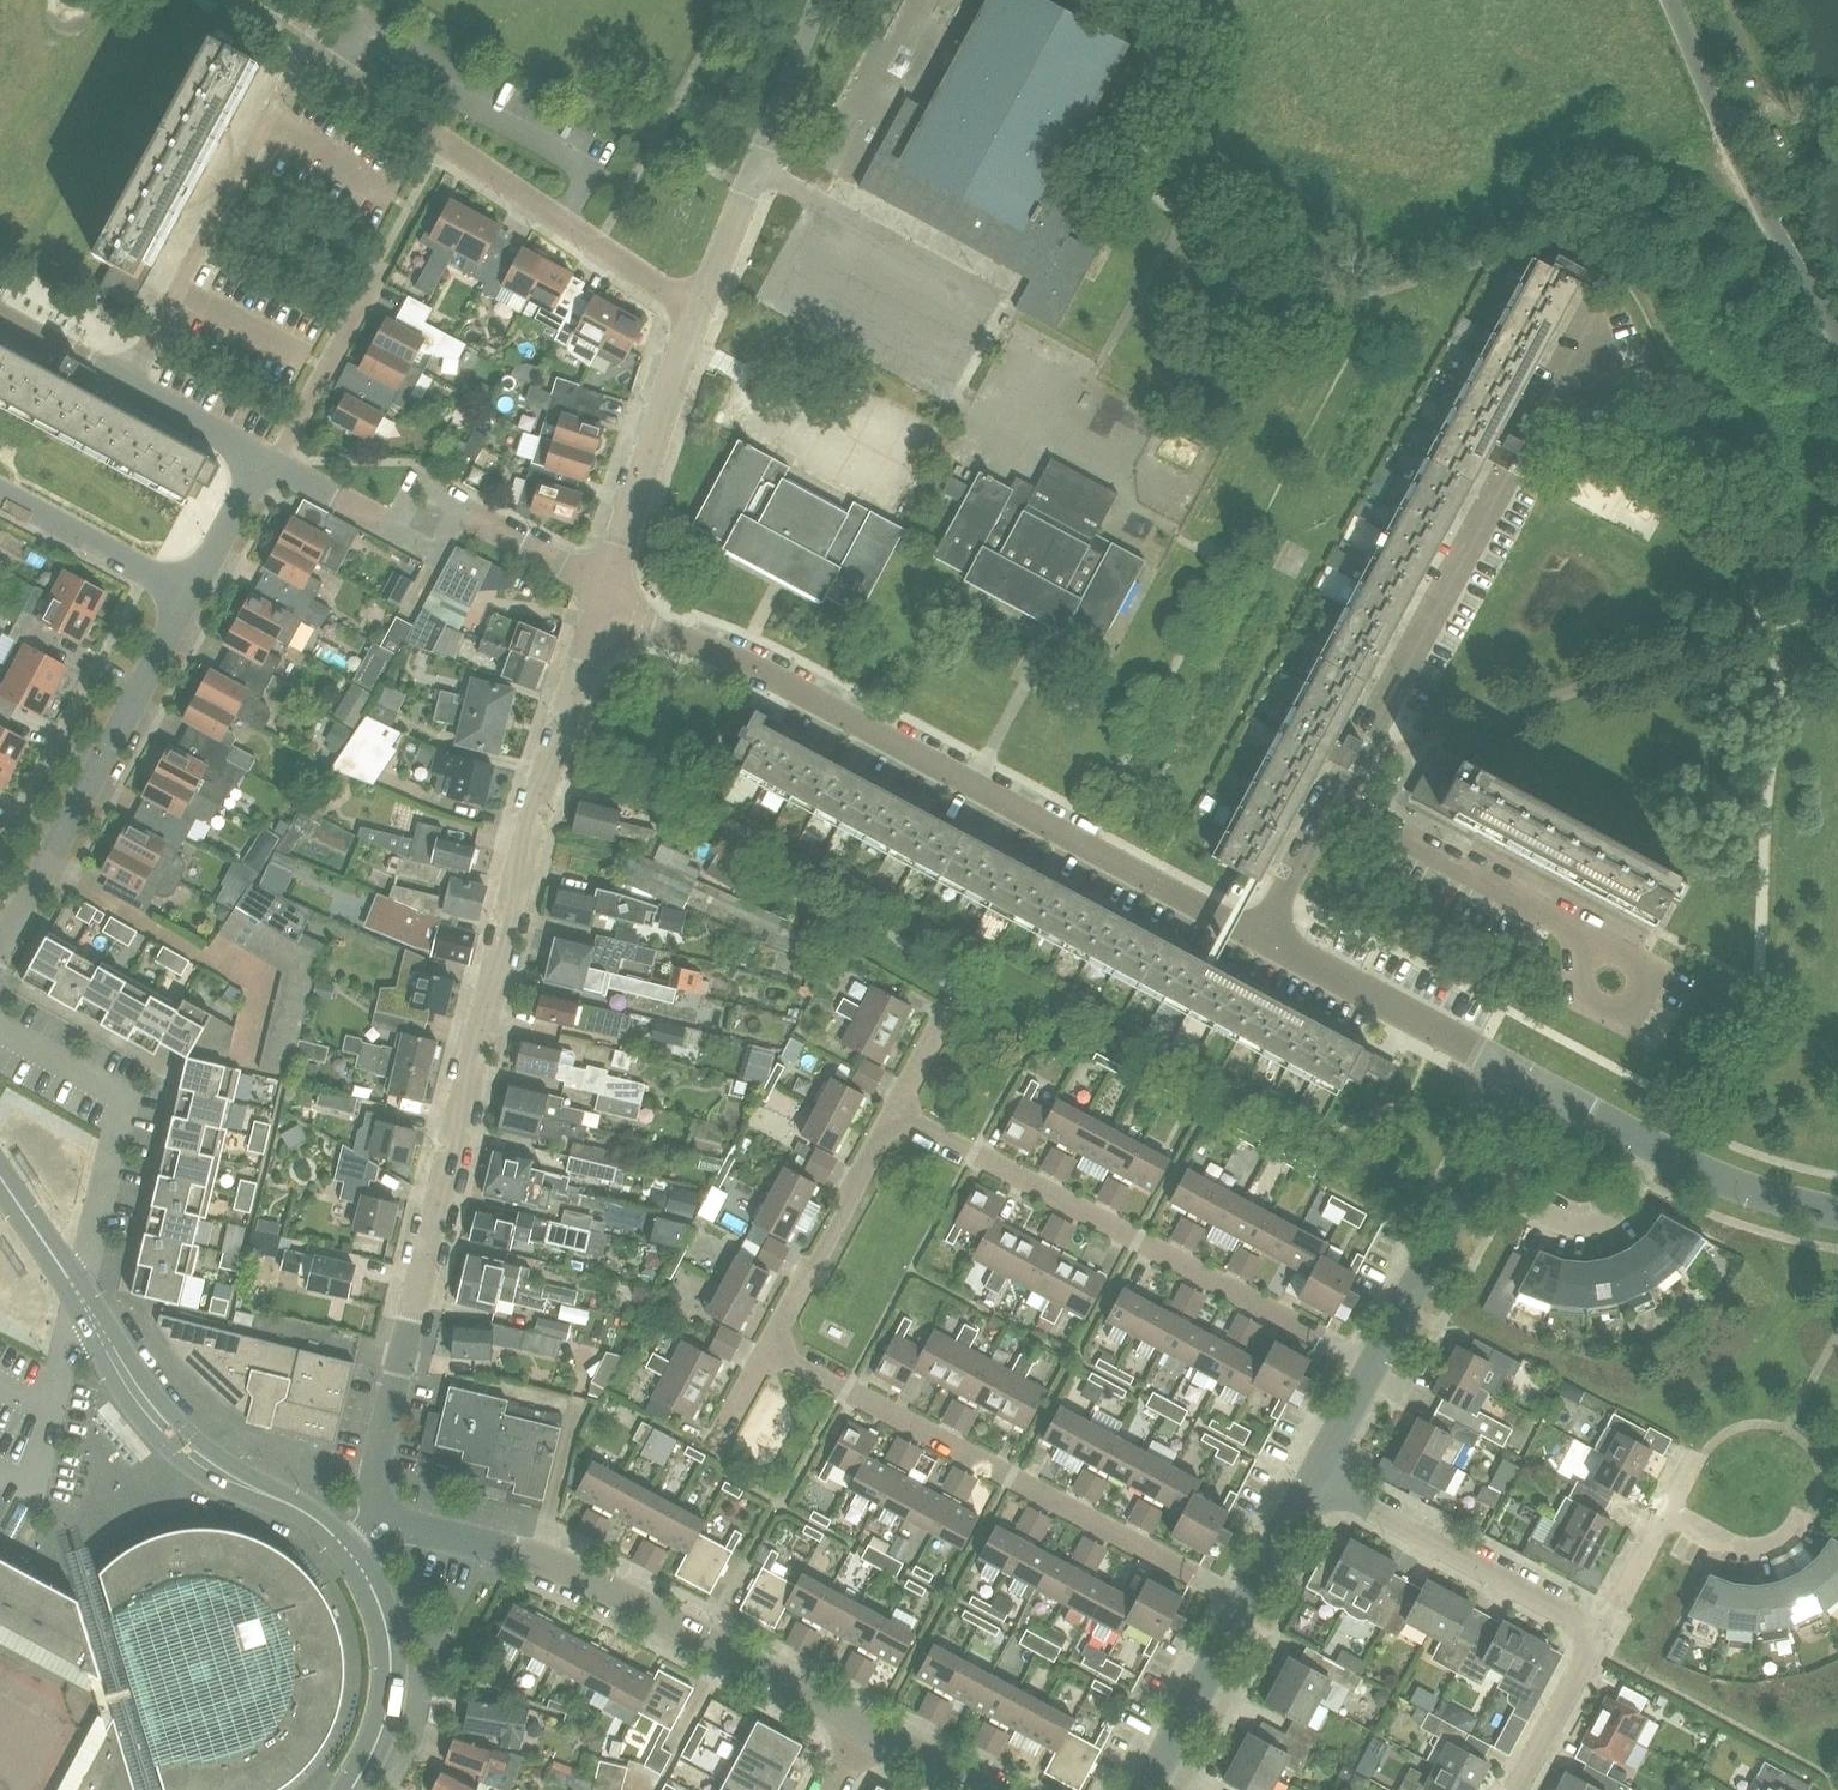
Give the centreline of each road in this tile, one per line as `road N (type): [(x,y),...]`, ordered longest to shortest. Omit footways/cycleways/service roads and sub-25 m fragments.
road 1 (unclassified): [(392,1520),(374,1485),(377,1464),(532,818),(603,605)]
road 2 (residential): [(1262,937),(742,659),(603,605)]
road 3 (residential): [(1335,794),(1362,764),(1605,305)]
road 4 (residential): [(1373,1365),(893,1110)]
road 5 (residential): [(1245,1600),(766,1348)]
road 6 (tertiary): [(356,1559),(297,1507),(211,1467),(178,1441),(0,1177)]
road 7 (residential): [(392,1520),(579,1573),(865,1725)]
road 8 (residential): [(698,309),(339,67)]
road 9 (residential): [(0,949),(192,594)]
road 10 (unclassified): [(1678,979),(1335,794)]
road 11 (residential): [(611,584),(451,516),(407,535),(267,456)]
road 12 (unclassified): [(1837,336),(1757,195),(1671,0)]
road 13 (residential): [(1837,1213),(1722,1181),(1527,1079)]
road 14 (unclassified): [(698,309),(819,0)]
road 15 (residential): [(1601,1631),(1312,1477)]
road 16 (residential): [(1373,1365),(1527,1079)]
road 17 (residential): [(130,377),(275,100)]
road 18 (residential): [(1527,1079),(1262,937)]
road 19 (unclassified): [(611,584),(698,309)]
road 20 (residential): [(766,1348),(893,1110)]
road 21 (tertiary): [(350,1789),(392,1691),(387,1623),(356,1559)]
road 22 (residential): [(267,456),(282,454),(376,272)]
road 23 (residential): [(192,594),(0,490)]
road 24 (residential): [(1144,1789),(1245,1600)]
road 25 (residential): [(1516,1789),(1601,1631)]
road 26 (residential): [(1262,937),(1335,794)]
road 27 (residential): [(267,456),(130,377)]
road 28 (residential): [(192,594),(267,456)]
road 29 (residential): [(1804,1516),(1764,1549),(1731,1545),(1668,1512)]
road 30 (residential): [(130,377),(0,309)]
road 31 (residential): [(1245,1600),(1312,1477)]
road 32 (residential): [(1601,1631),(1668,1512)]
road 33 (residential): [(865,1725),(985,1789)]
road 34 (residential): [(1312,1477),(1373,1365)]

